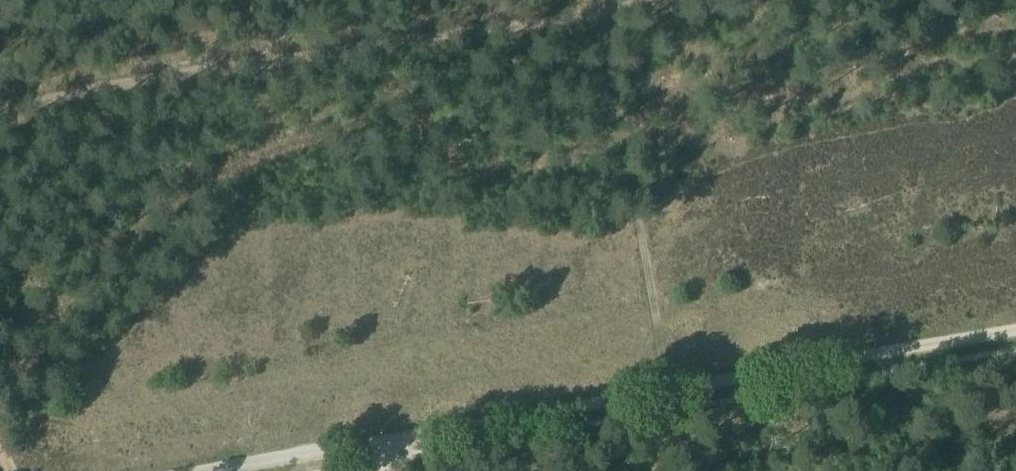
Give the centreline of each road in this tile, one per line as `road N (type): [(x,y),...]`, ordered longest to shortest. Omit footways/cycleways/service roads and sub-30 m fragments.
road 1 (track): [(386,442),(1015,334)]
road 2 (track): [(0,97),(600,0)]
road 3 (unclassified): [(223,470),(386,442)]

